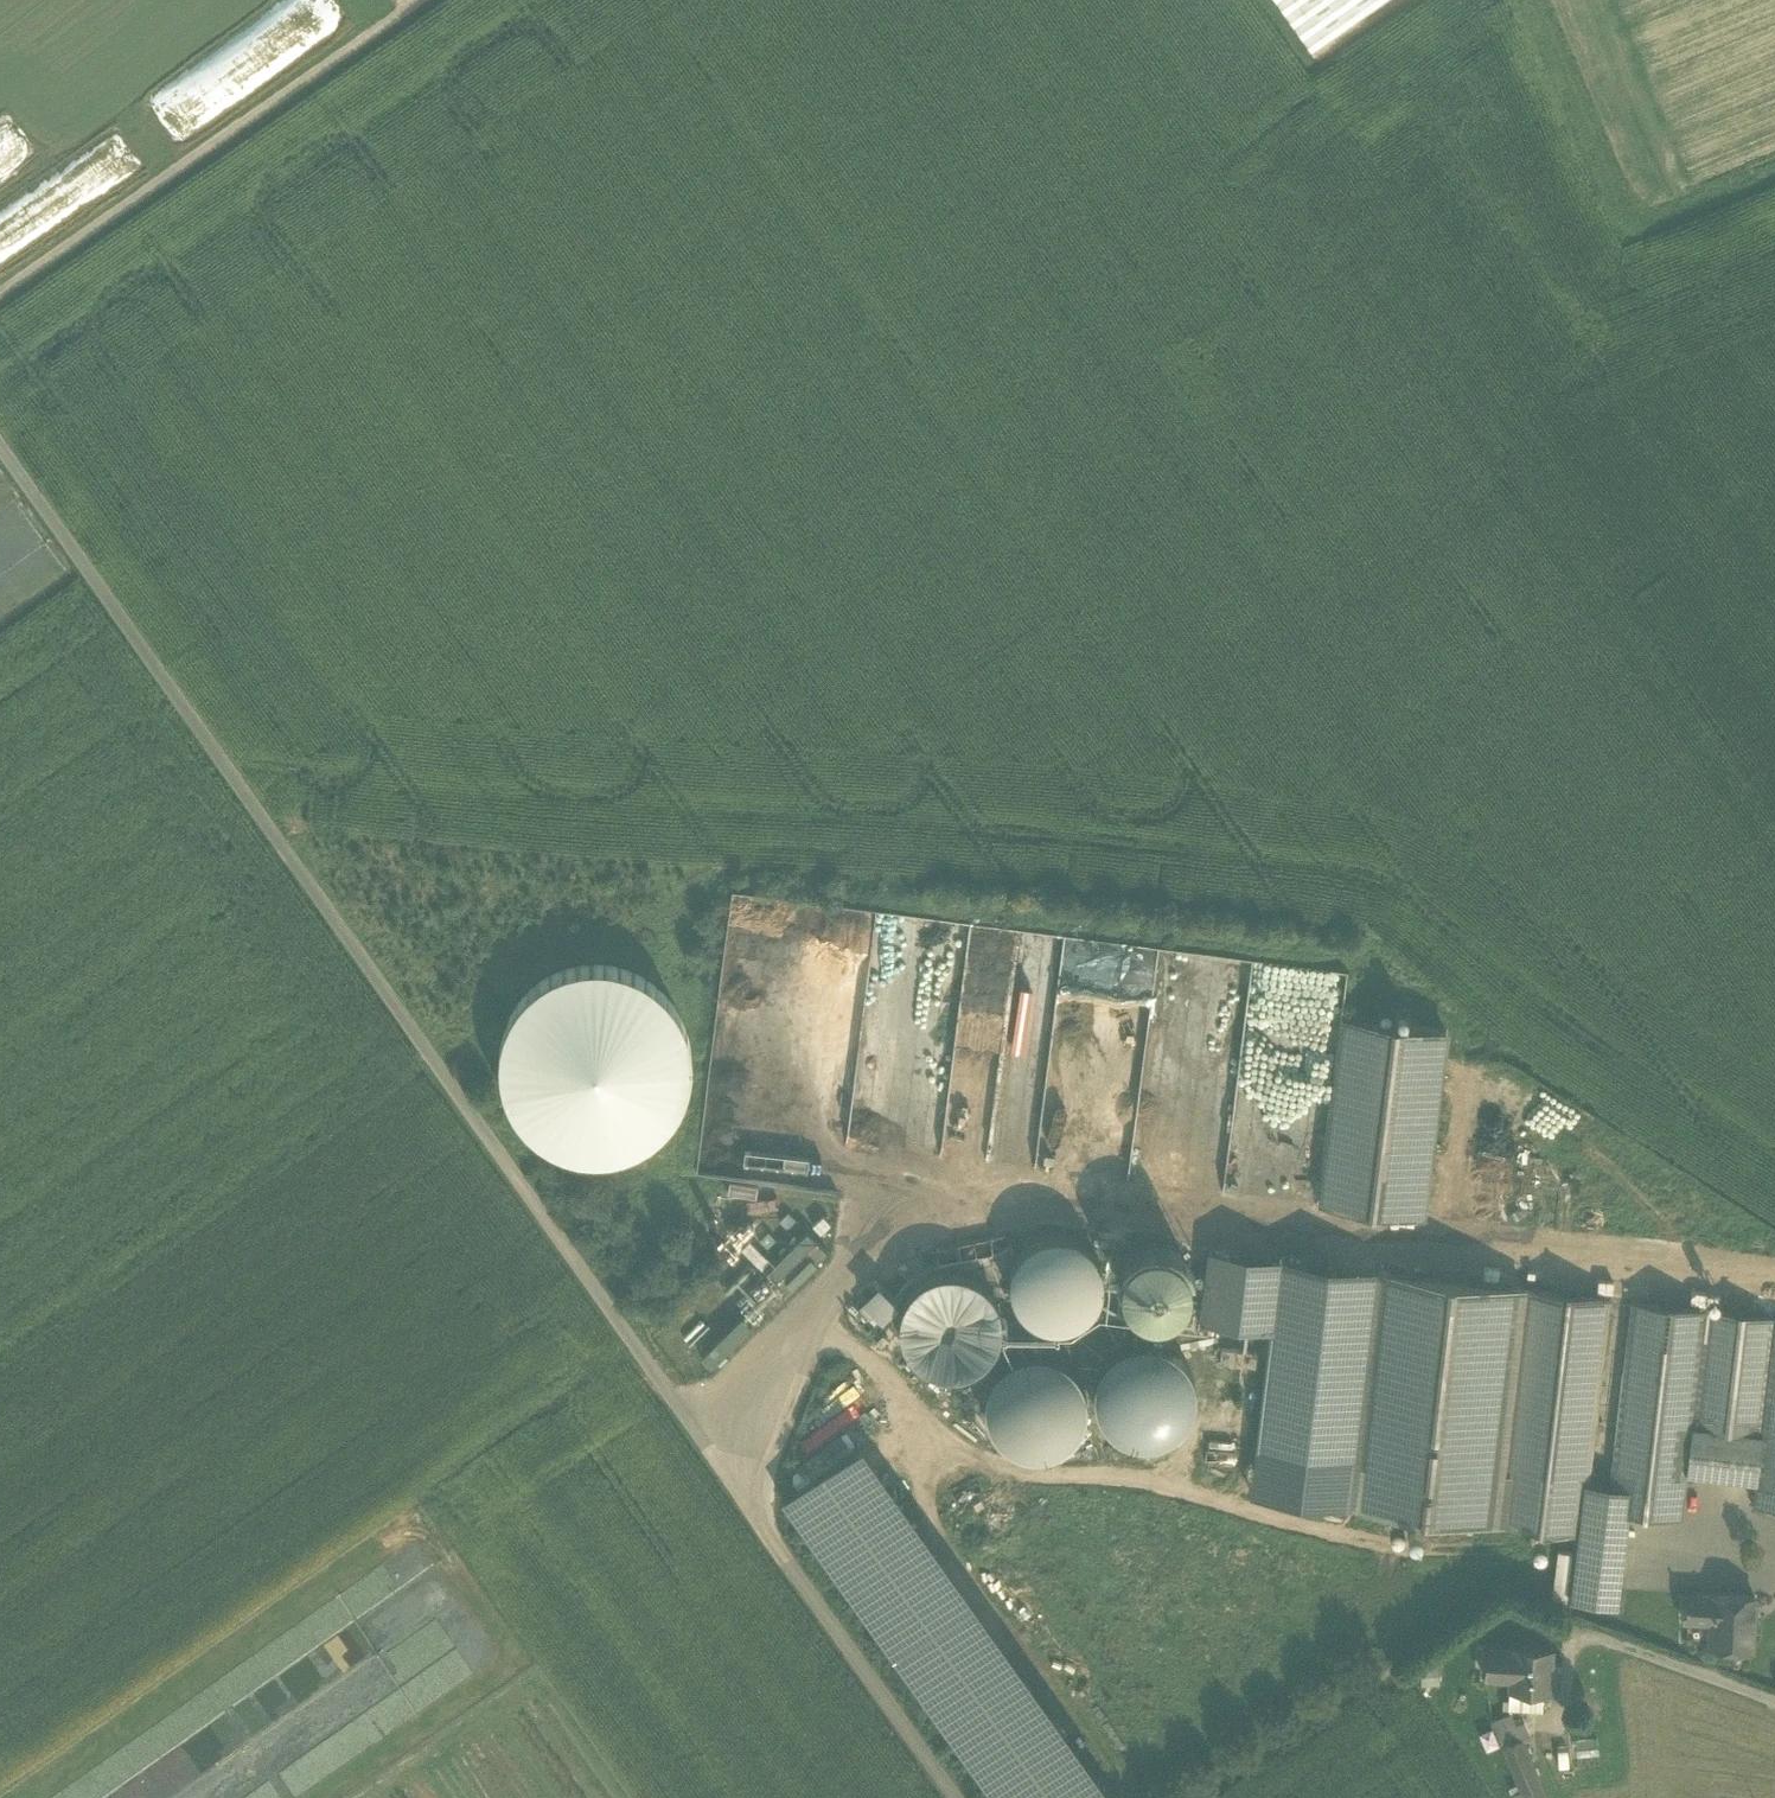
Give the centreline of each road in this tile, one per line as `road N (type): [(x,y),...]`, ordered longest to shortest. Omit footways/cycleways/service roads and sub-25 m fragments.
road 1 (track): [(955,1797),(0,446)]
road 2 (track): [(418,0),(0,295)]

